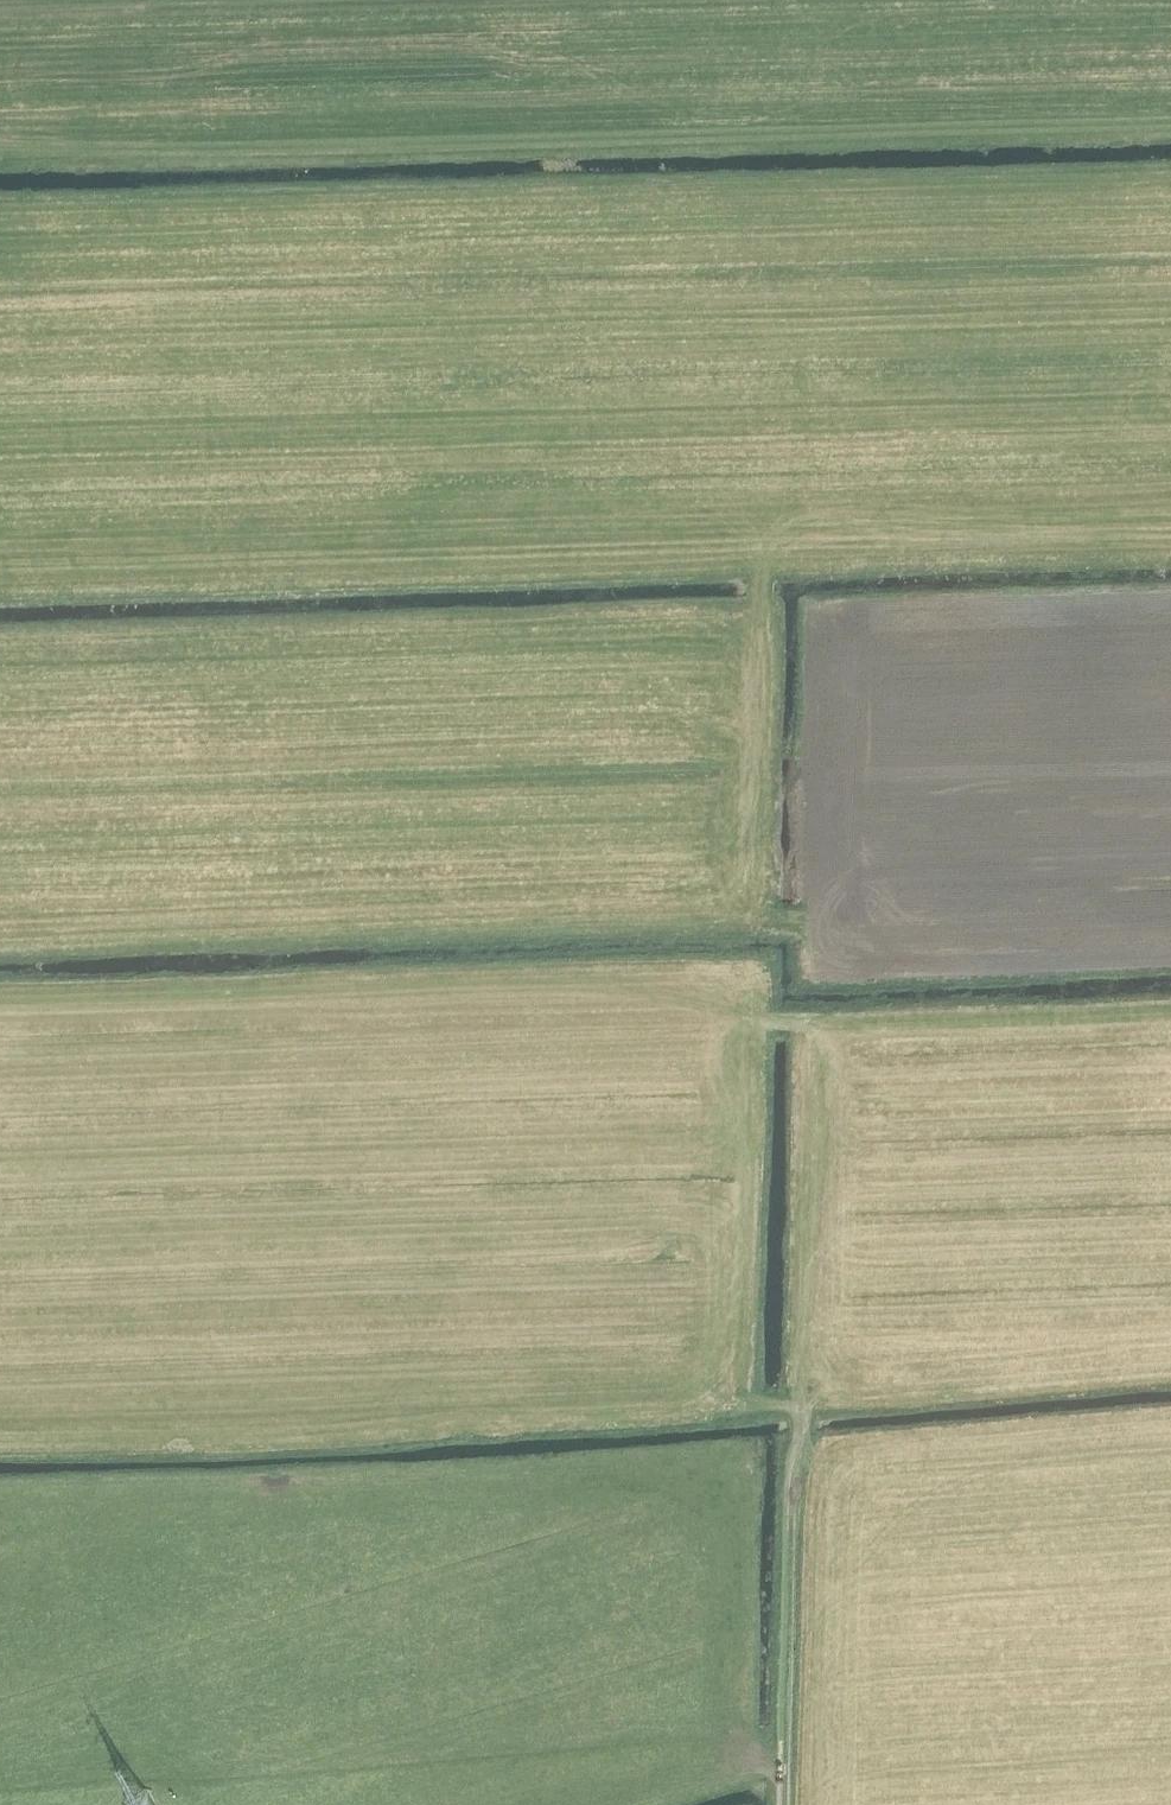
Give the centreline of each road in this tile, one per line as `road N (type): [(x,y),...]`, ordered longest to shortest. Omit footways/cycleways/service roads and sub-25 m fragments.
road 1 (track): [(758,1406),(791,1411),(800,1424),(783,1804)]

